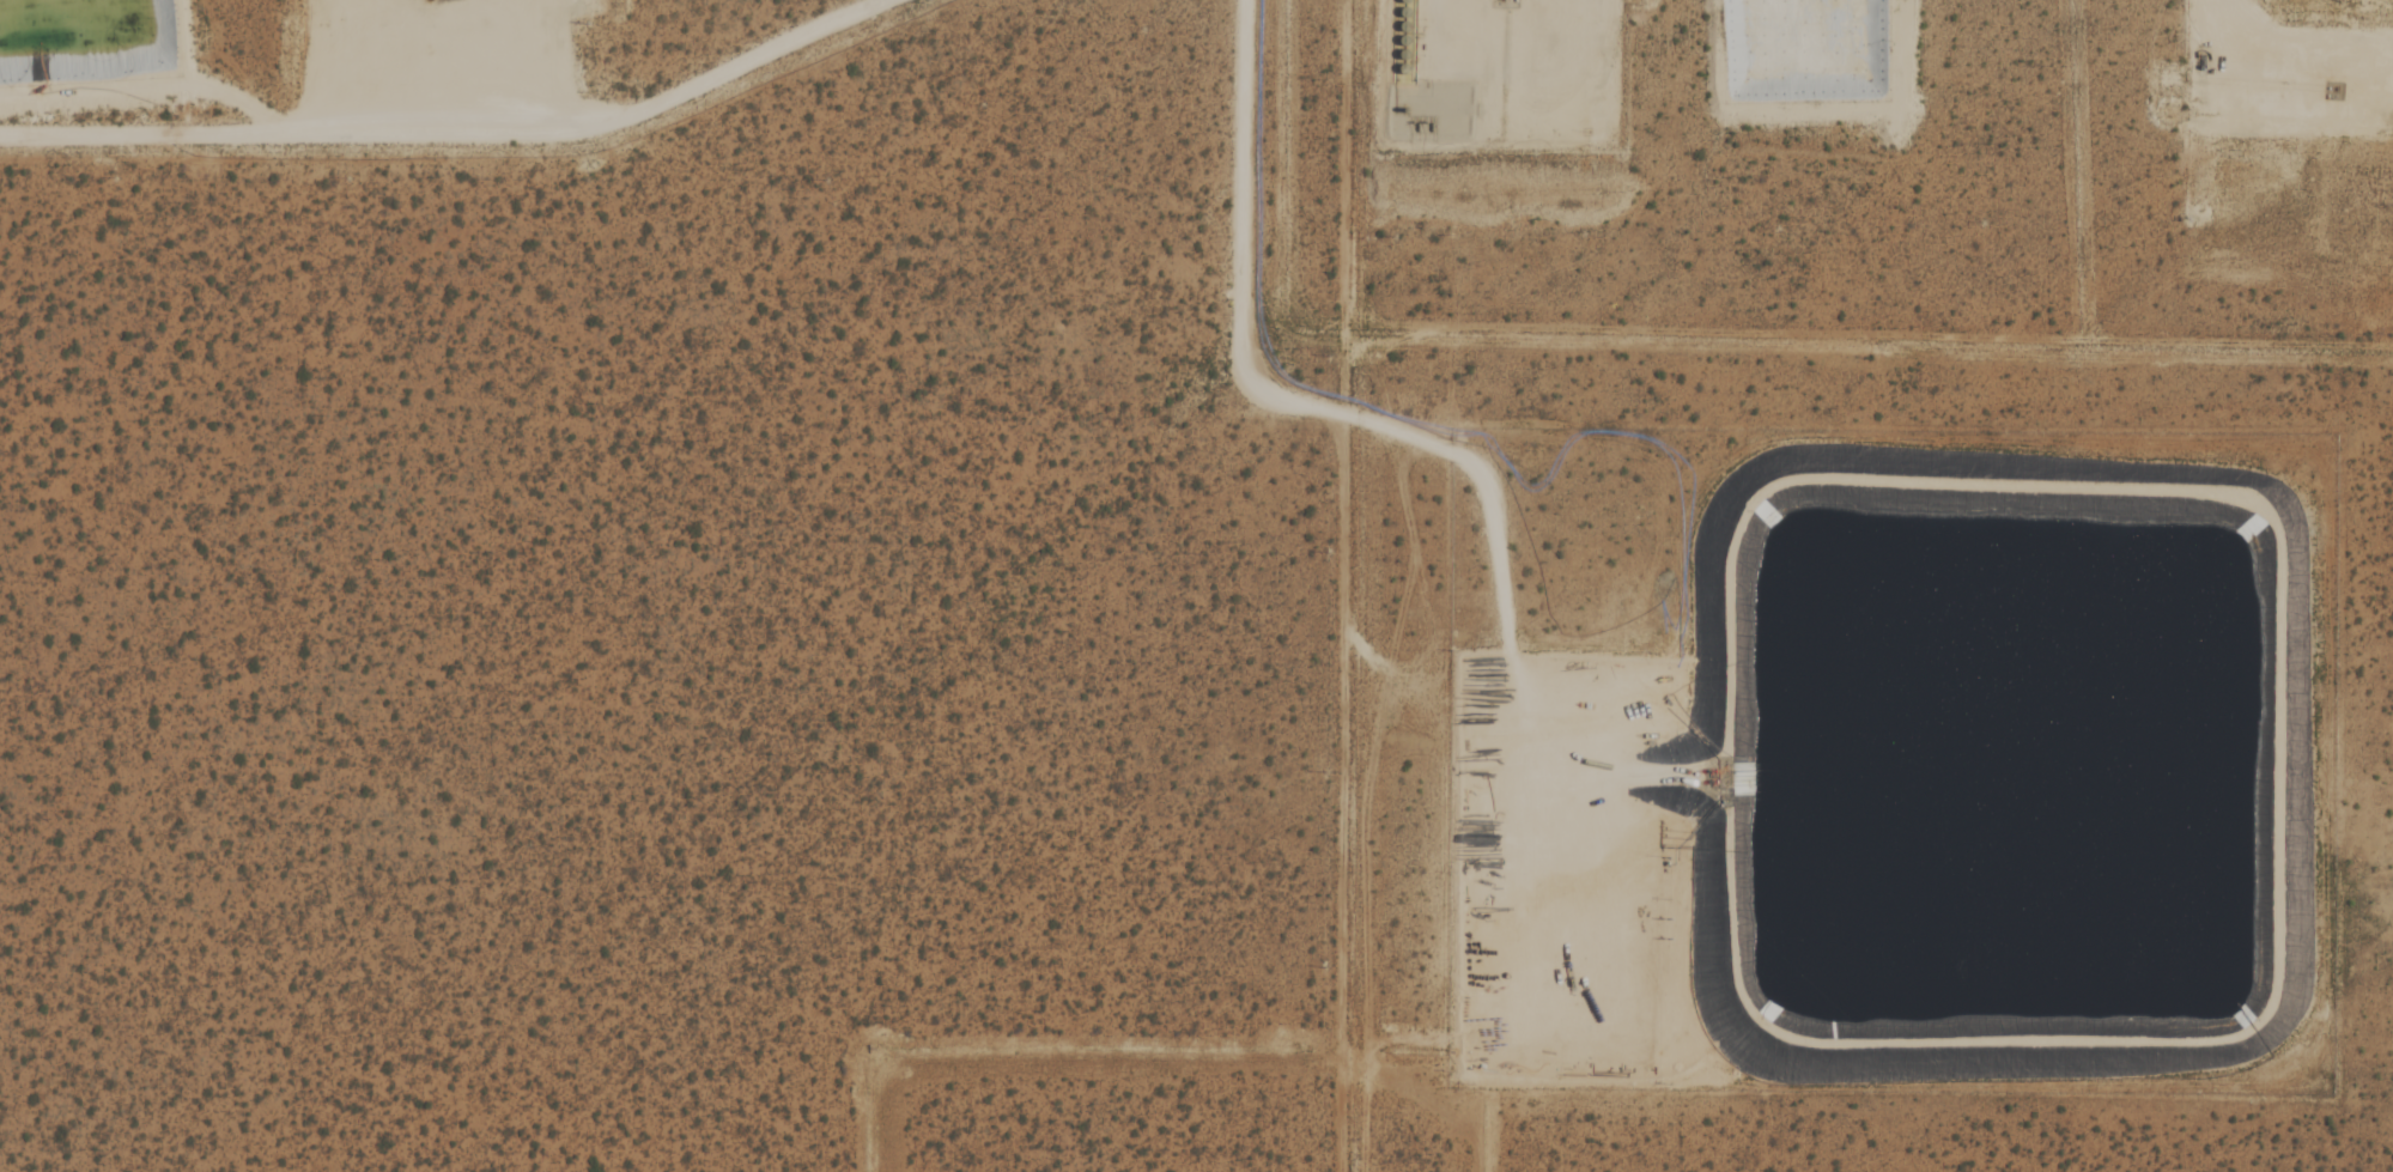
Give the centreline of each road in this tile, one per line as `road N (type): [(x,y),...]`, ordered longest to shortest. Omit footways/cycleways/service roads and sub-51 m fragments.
road 1 (residential): [(1233,0),(1231,394),(1462,461),(1663,1038)]
road 2 (residential): [(0,136),(573,140),(884,0)]

